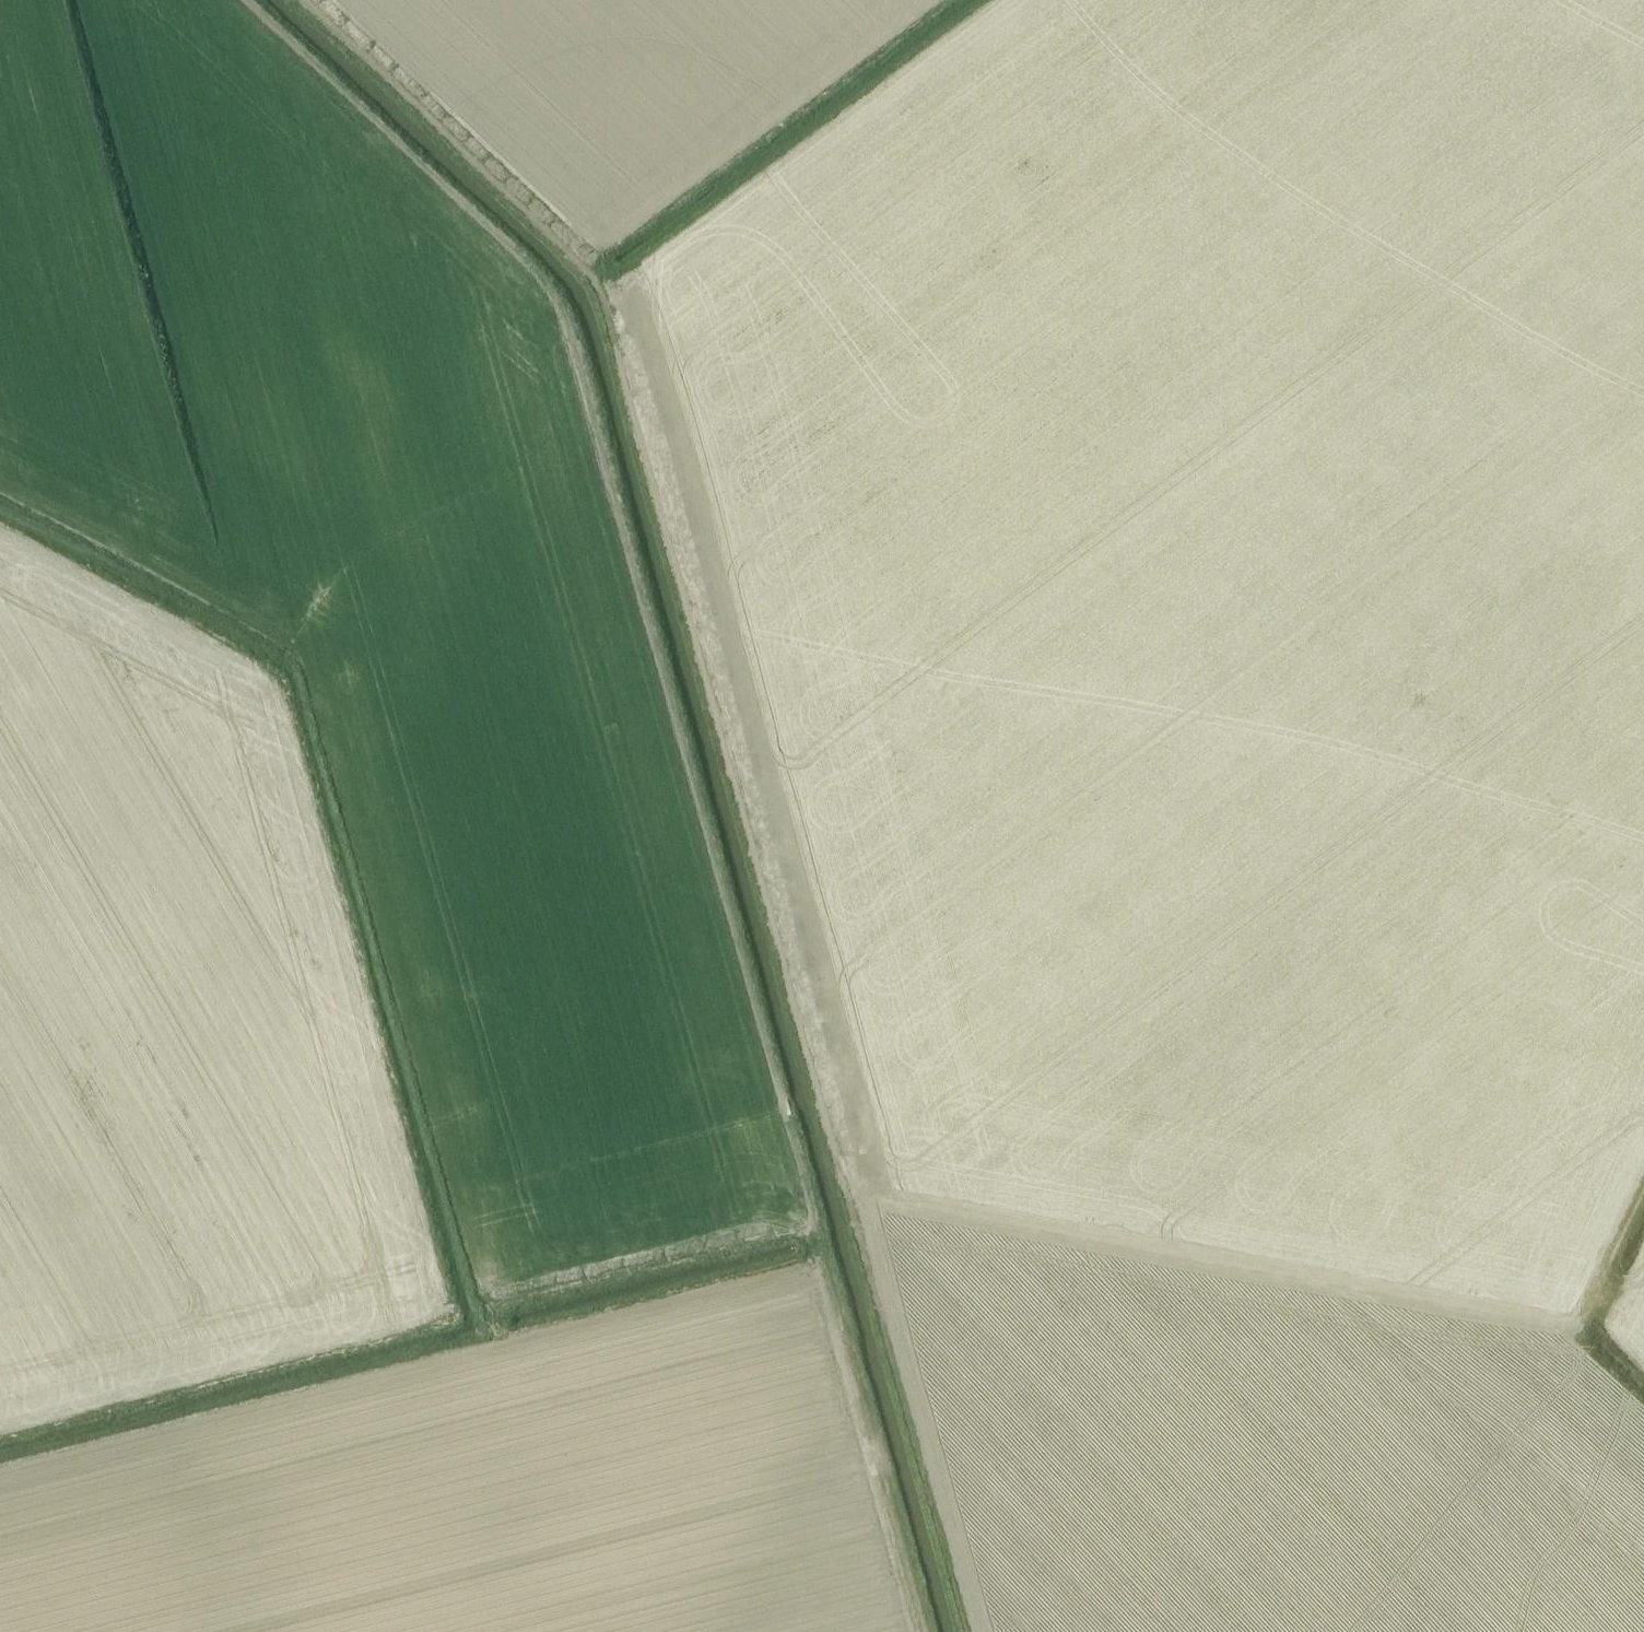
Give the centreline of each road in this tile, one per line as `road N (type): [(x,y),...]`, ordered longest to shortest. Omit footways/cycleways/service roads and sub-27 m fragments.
road 1 (track): [(928,1631),(827,1264)]

